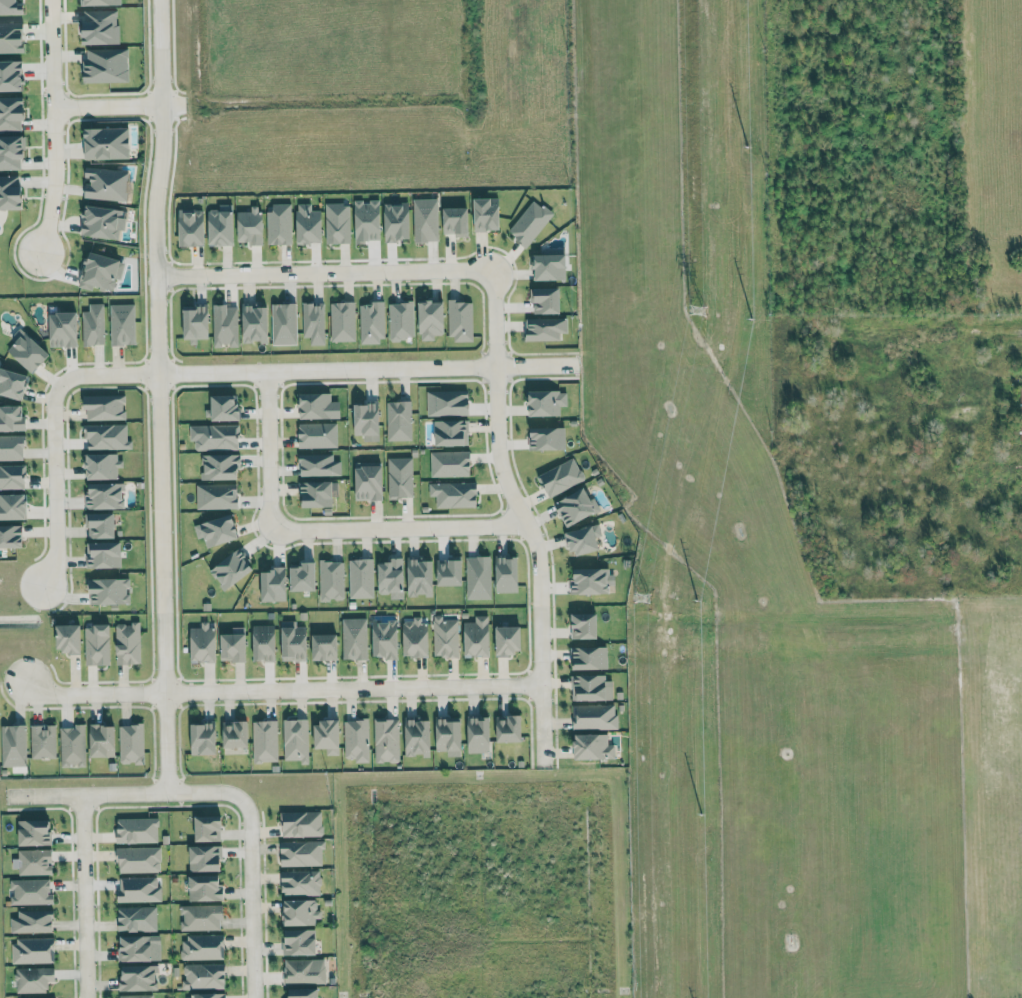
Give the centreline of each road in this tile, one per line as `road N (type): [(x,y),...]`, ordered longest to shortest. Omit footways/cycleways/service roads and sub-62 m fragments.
road 1 (residential): [(165,693),(542,685)]
road 2 (residential): [(157,0),(155,371)]
road 3 (residential): [(153,275),(488,268)]
road 4 (residential): [(155,371),(76,374),(51,395),(53,580)]
road 5 (residential): [(155,371),(163,614)]
road 6 (residential): [(522,530),(540,608),(543,767)]
road 7 (residential): [(6,796),(225,793),(242,800)]
road 8 (residential): [(86,997),(81,795)]
road 9 (residential): [(242,800),(250,823),(253,997)]
road 10 (residential): [(163,614),(168,794)]
road 11 (residential): [(54,106),(46,254)]
road 12 (residential): [(22,682),(62,694),(165,693)]

